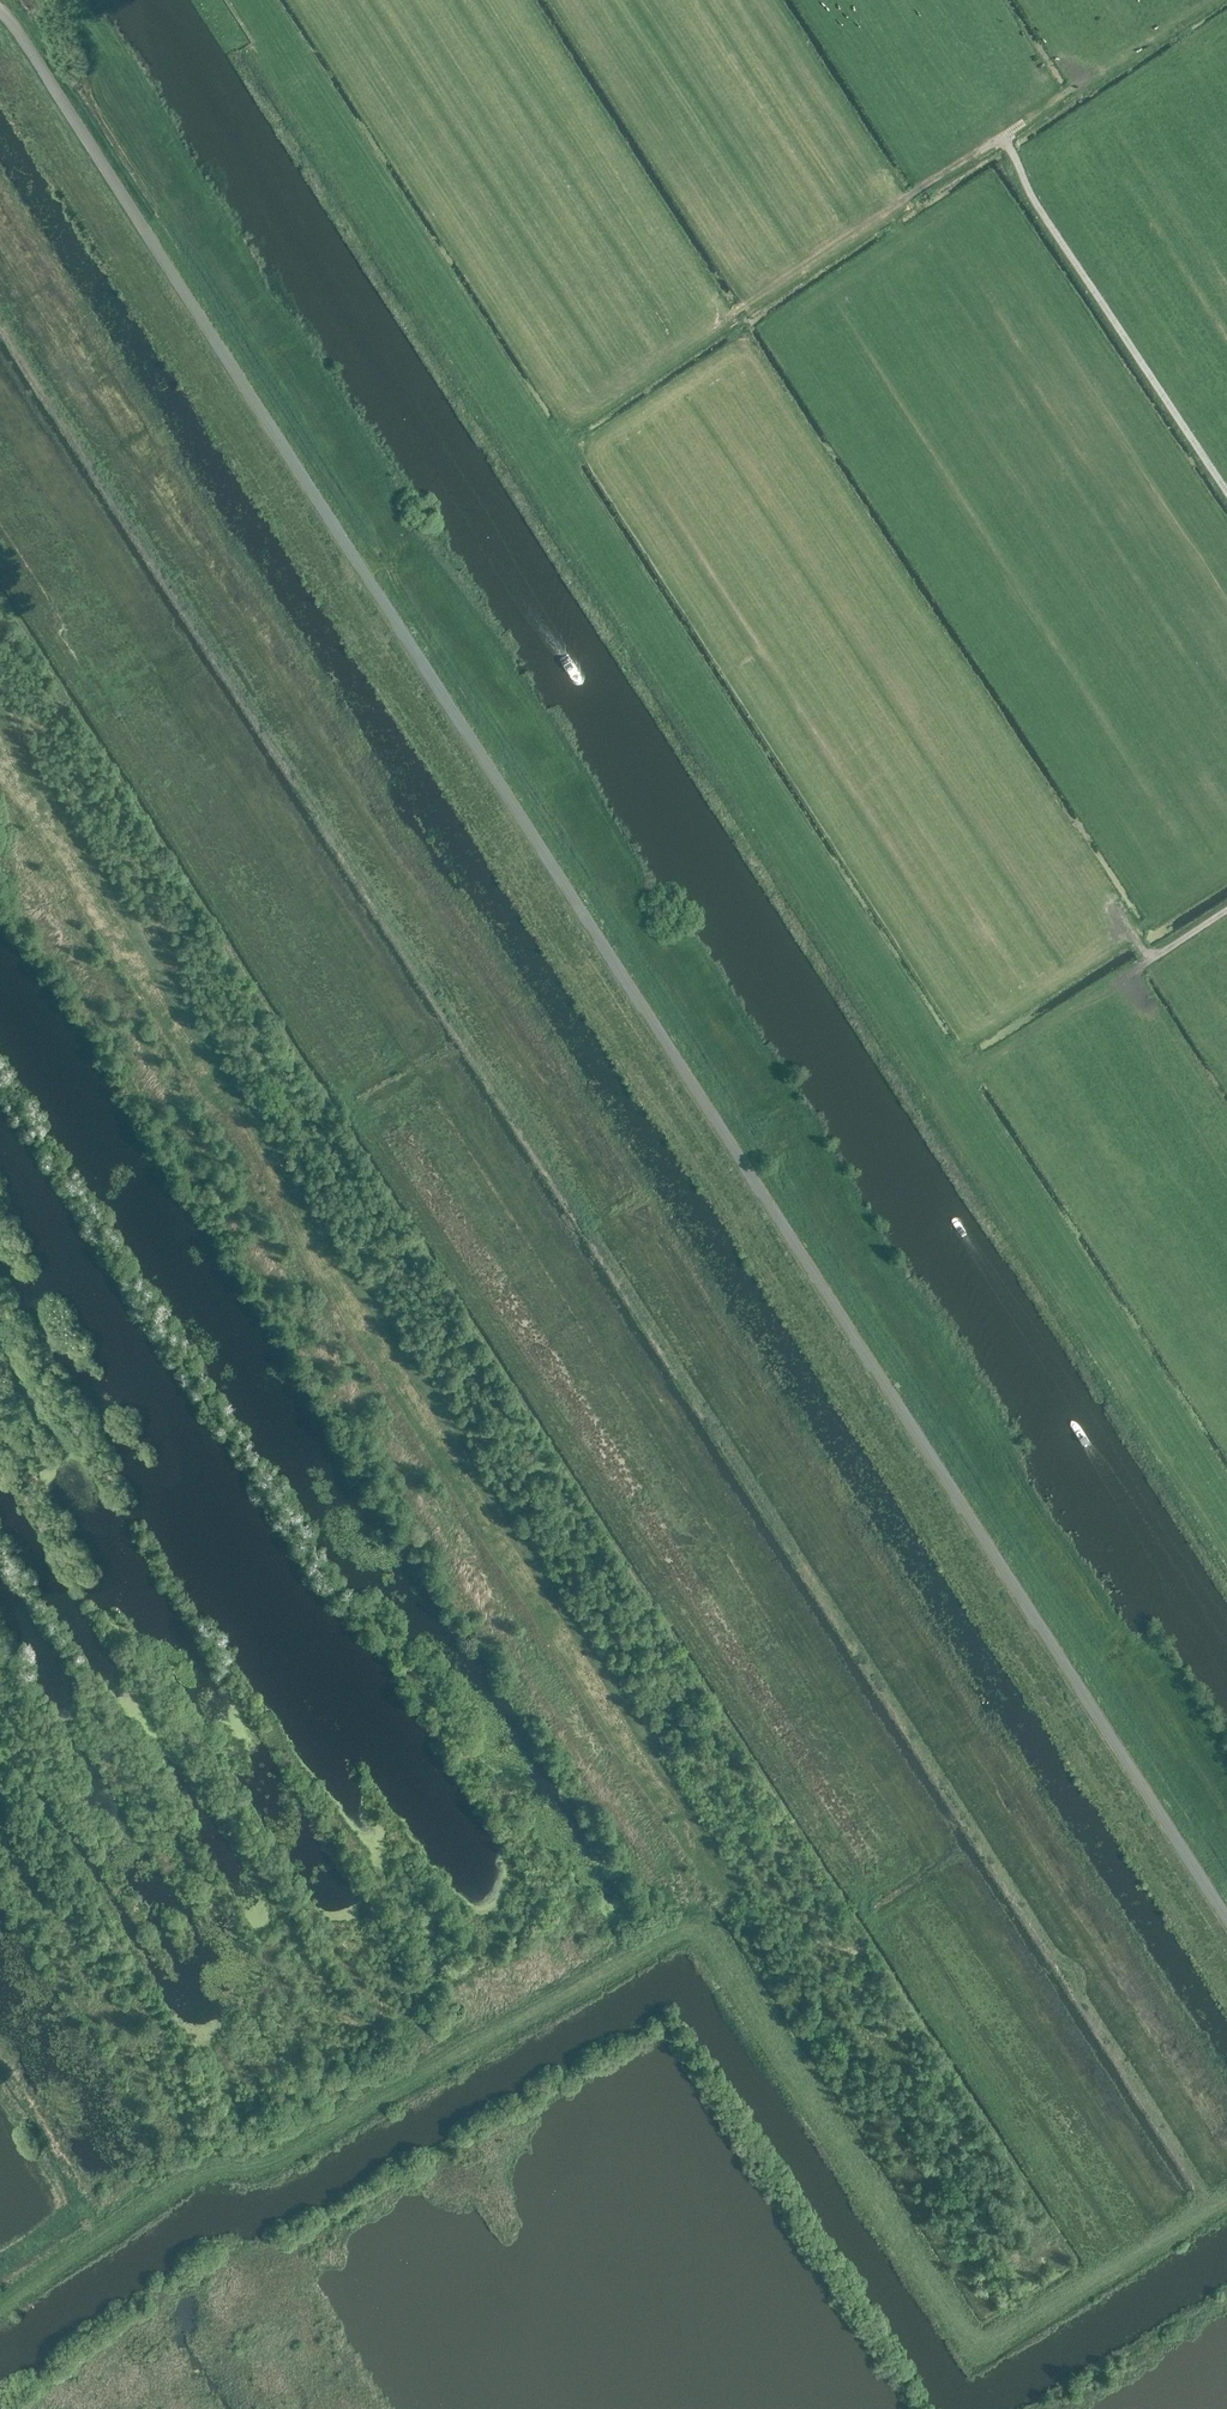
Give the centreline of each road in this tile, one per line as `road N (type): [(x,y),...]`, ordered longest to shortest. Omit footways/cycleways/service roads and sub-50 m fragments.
road 1 (unclassified): [(1226,1920),(0,11)]
road 2 (track): [(1226,492),(1040,211),(1003,138),(981,152)]

